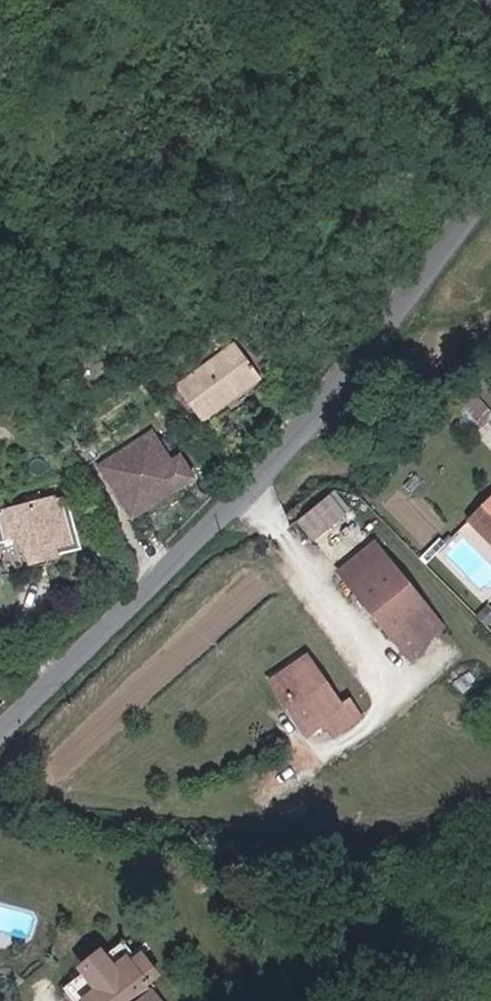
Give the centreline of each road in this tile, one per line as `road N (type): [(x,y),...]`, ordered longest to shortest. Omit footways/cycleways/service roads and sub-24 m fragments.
road 1 (unclassified): [(0,727),(214,520),(377,329),(490,173)]

